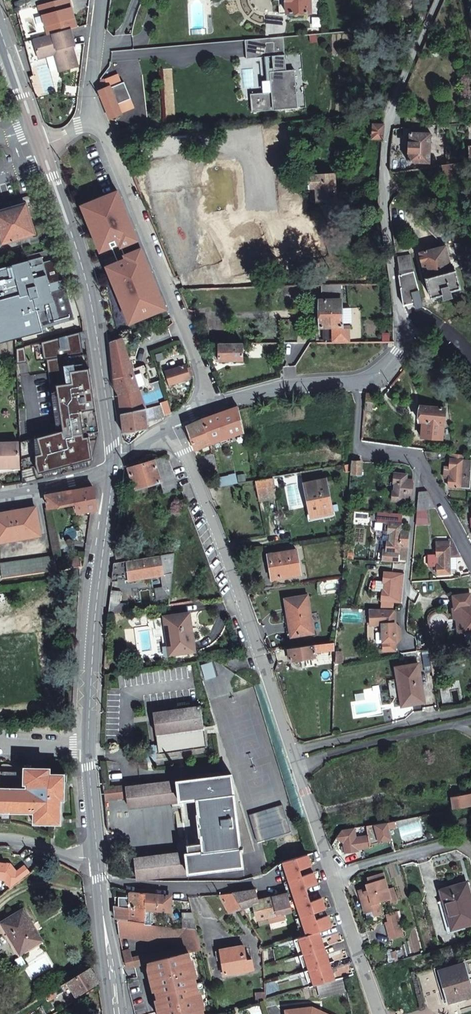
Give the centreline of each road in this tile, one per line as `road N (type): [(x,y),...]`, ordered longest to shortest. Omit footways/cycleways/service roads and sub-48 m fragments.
road 1 (unclassified): [(173,421),(236,582),(379,1013)]
road 2 (residential): [(399,317),(383,231),(393,122),(435,0)]
road 3 (secondary): [(111,467),(104,333),(46,159)]
road 4 (unclassified): [(93,119),(107,136),(210,404)]
road 5 (secondary): [(111,467),(83,743)]
road 6 (residential): [(359,382),(359,445),(418,461),(470,566)]
road 7 (residential): [(98,881),(187,889),(260,883)]
road 8 (unclassified): [(359,382),(291,386),(210,404)]
road 9 (secondary): [(98,881),(117,1013)]

